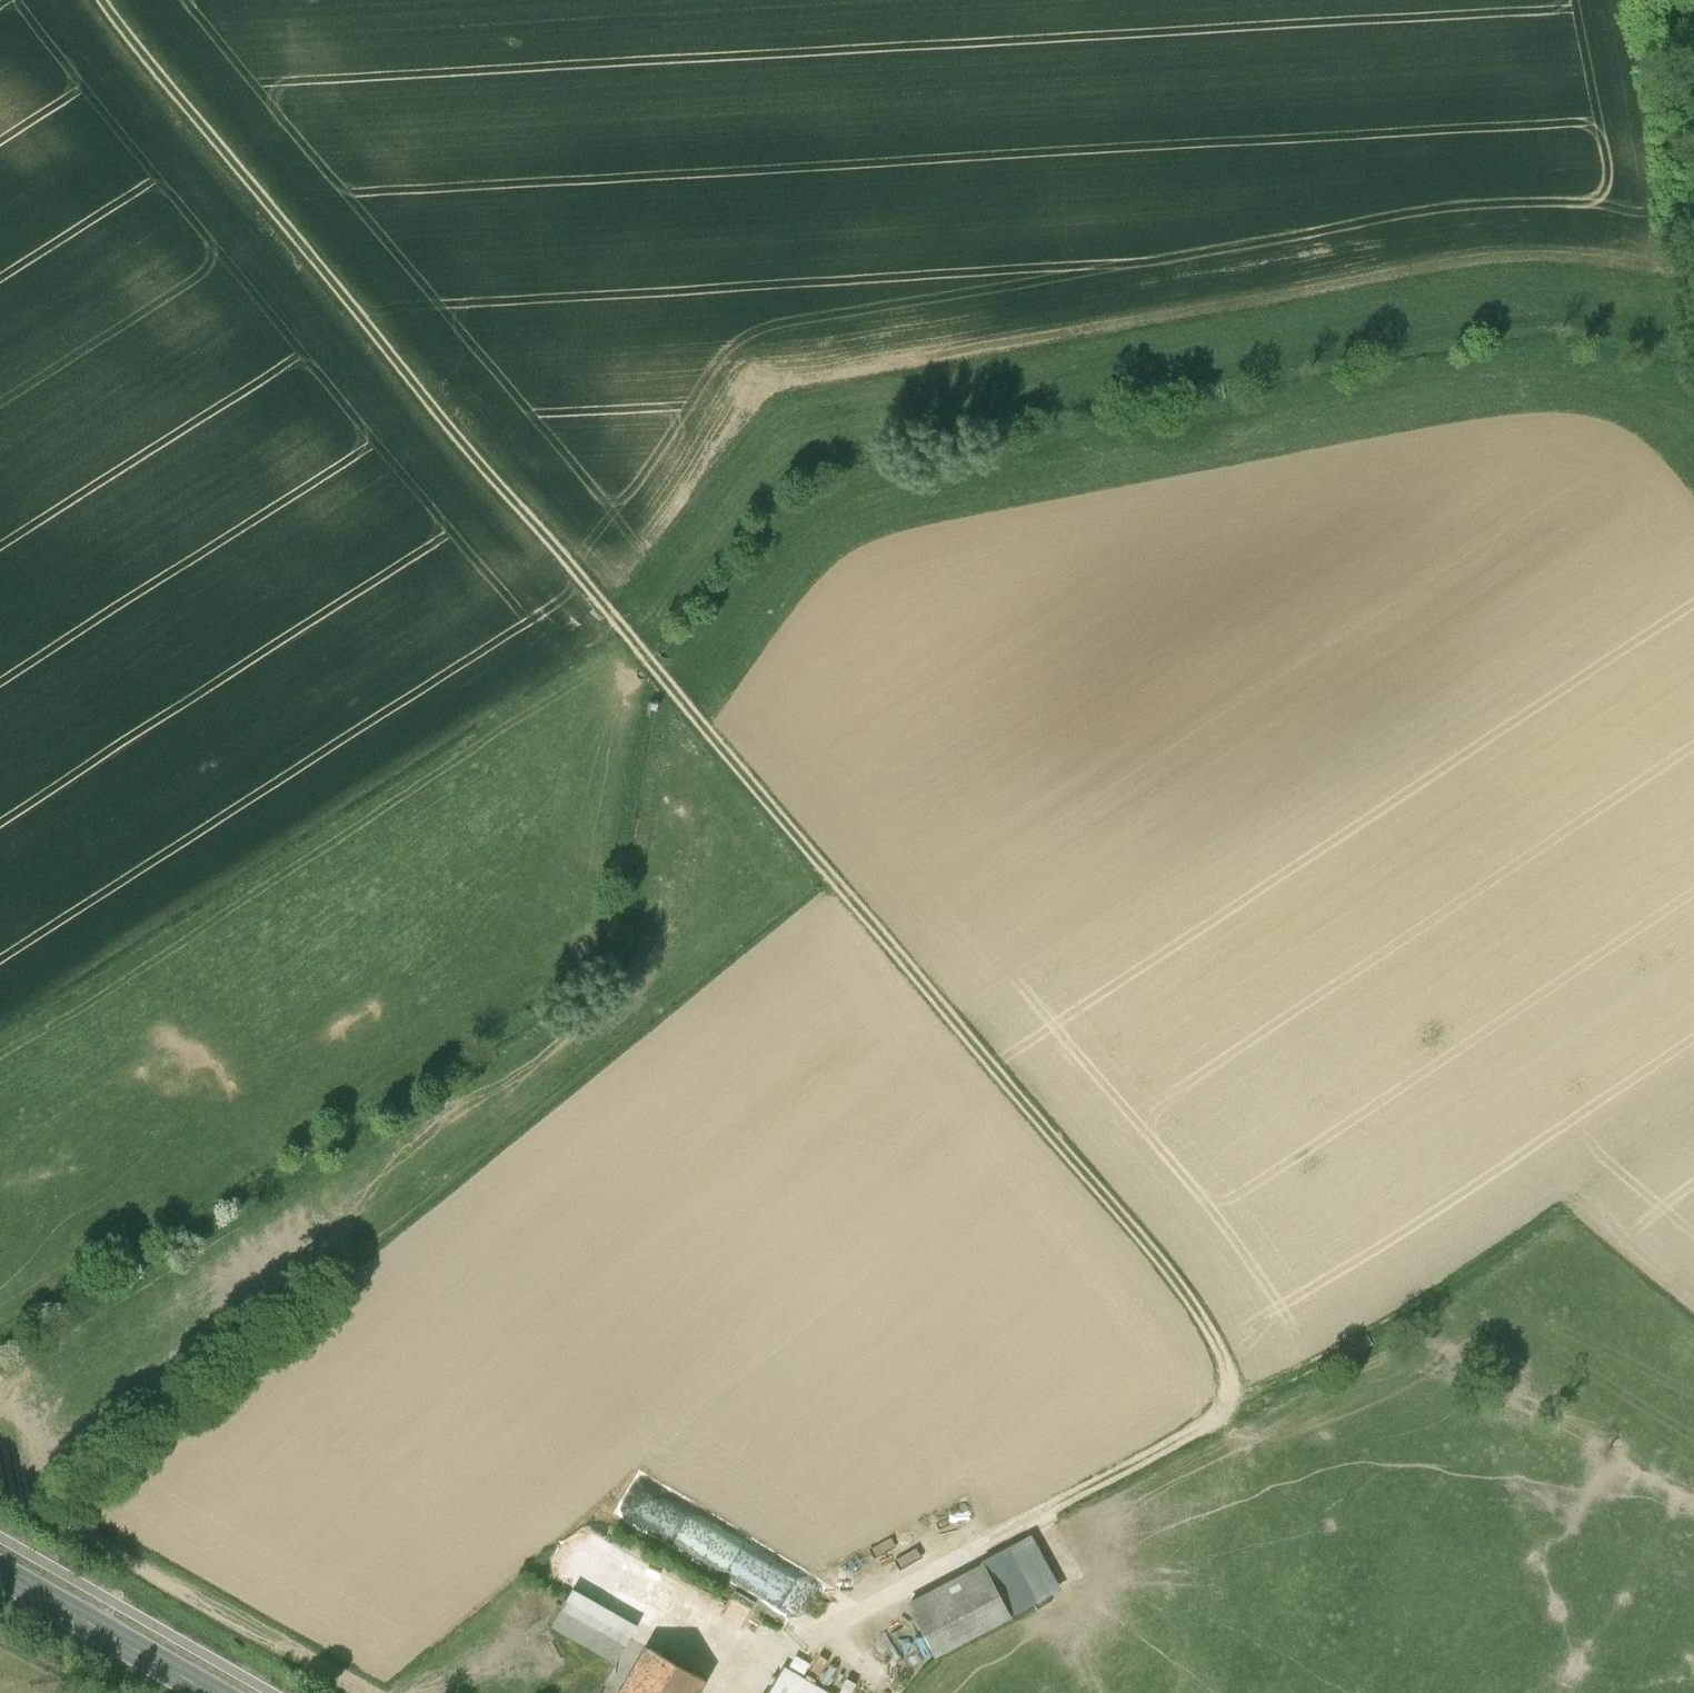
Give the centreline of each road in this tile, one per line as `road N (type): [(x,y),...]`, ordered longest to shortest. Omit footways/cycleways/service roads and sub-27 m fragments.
road 1 (secondary): [(0,1571),(211,1692)]

